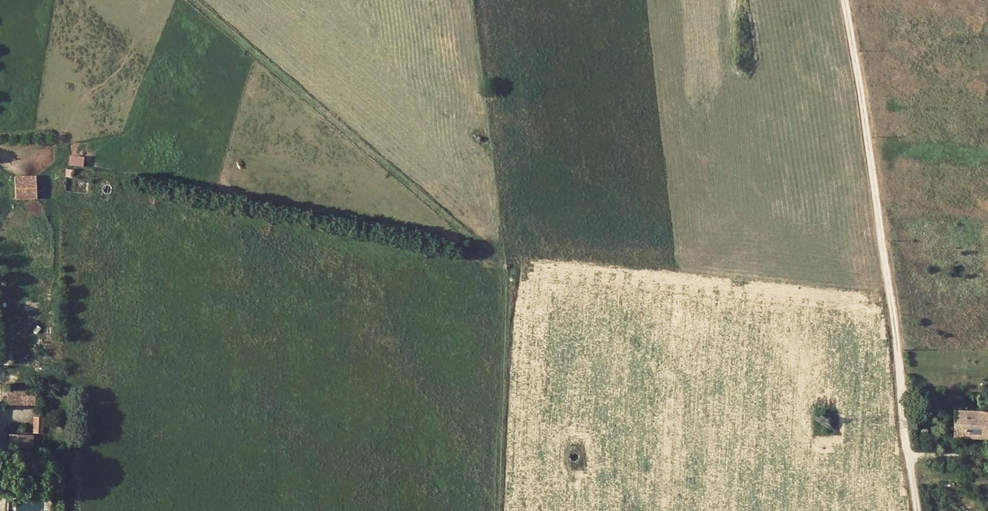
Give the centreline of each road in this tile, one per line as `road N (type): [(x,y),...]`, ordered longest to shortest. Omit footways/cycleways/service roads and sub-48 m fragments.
road 1 (unclassified): [(917,510),(844,0)]

